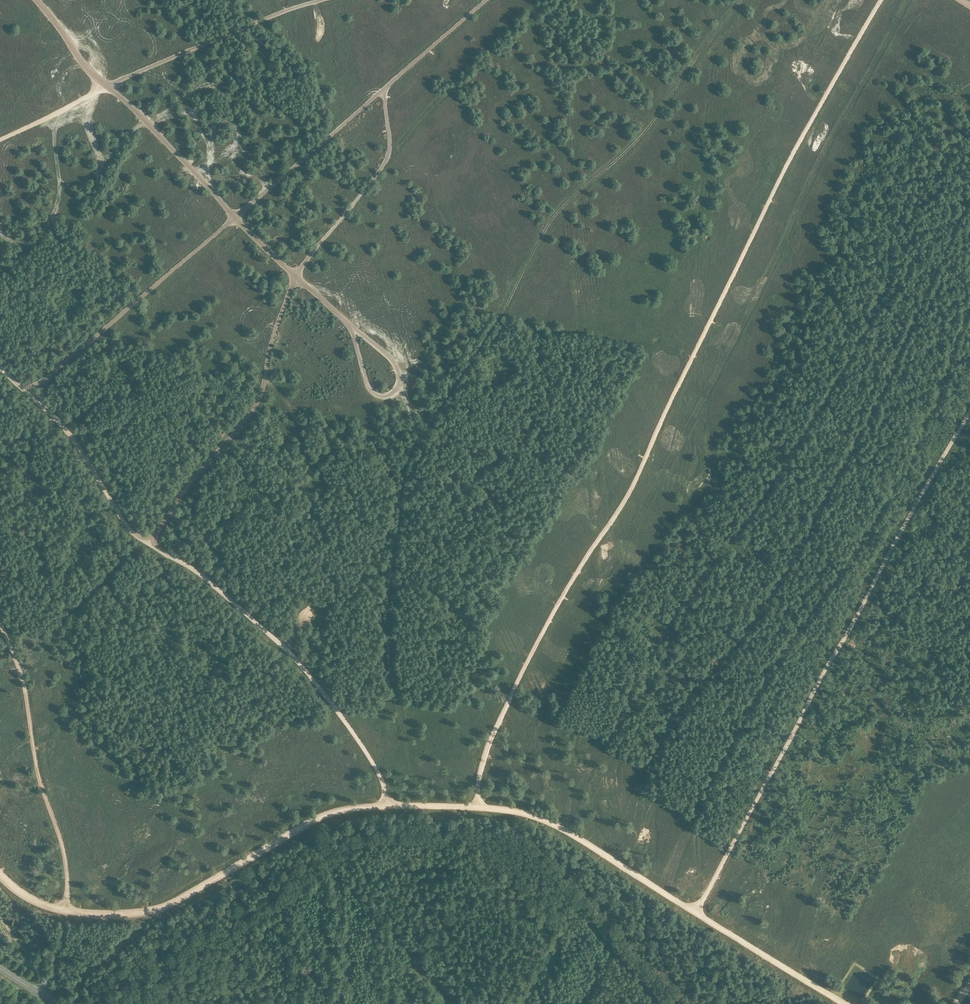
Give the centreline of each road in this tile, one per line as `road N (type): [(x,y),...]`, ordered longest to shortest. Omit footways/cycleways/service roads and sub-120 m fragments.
road 1 (track): [(0,876),(58,908),(136,912),(169,903),(337,812),(527,814),(851,1003)]

